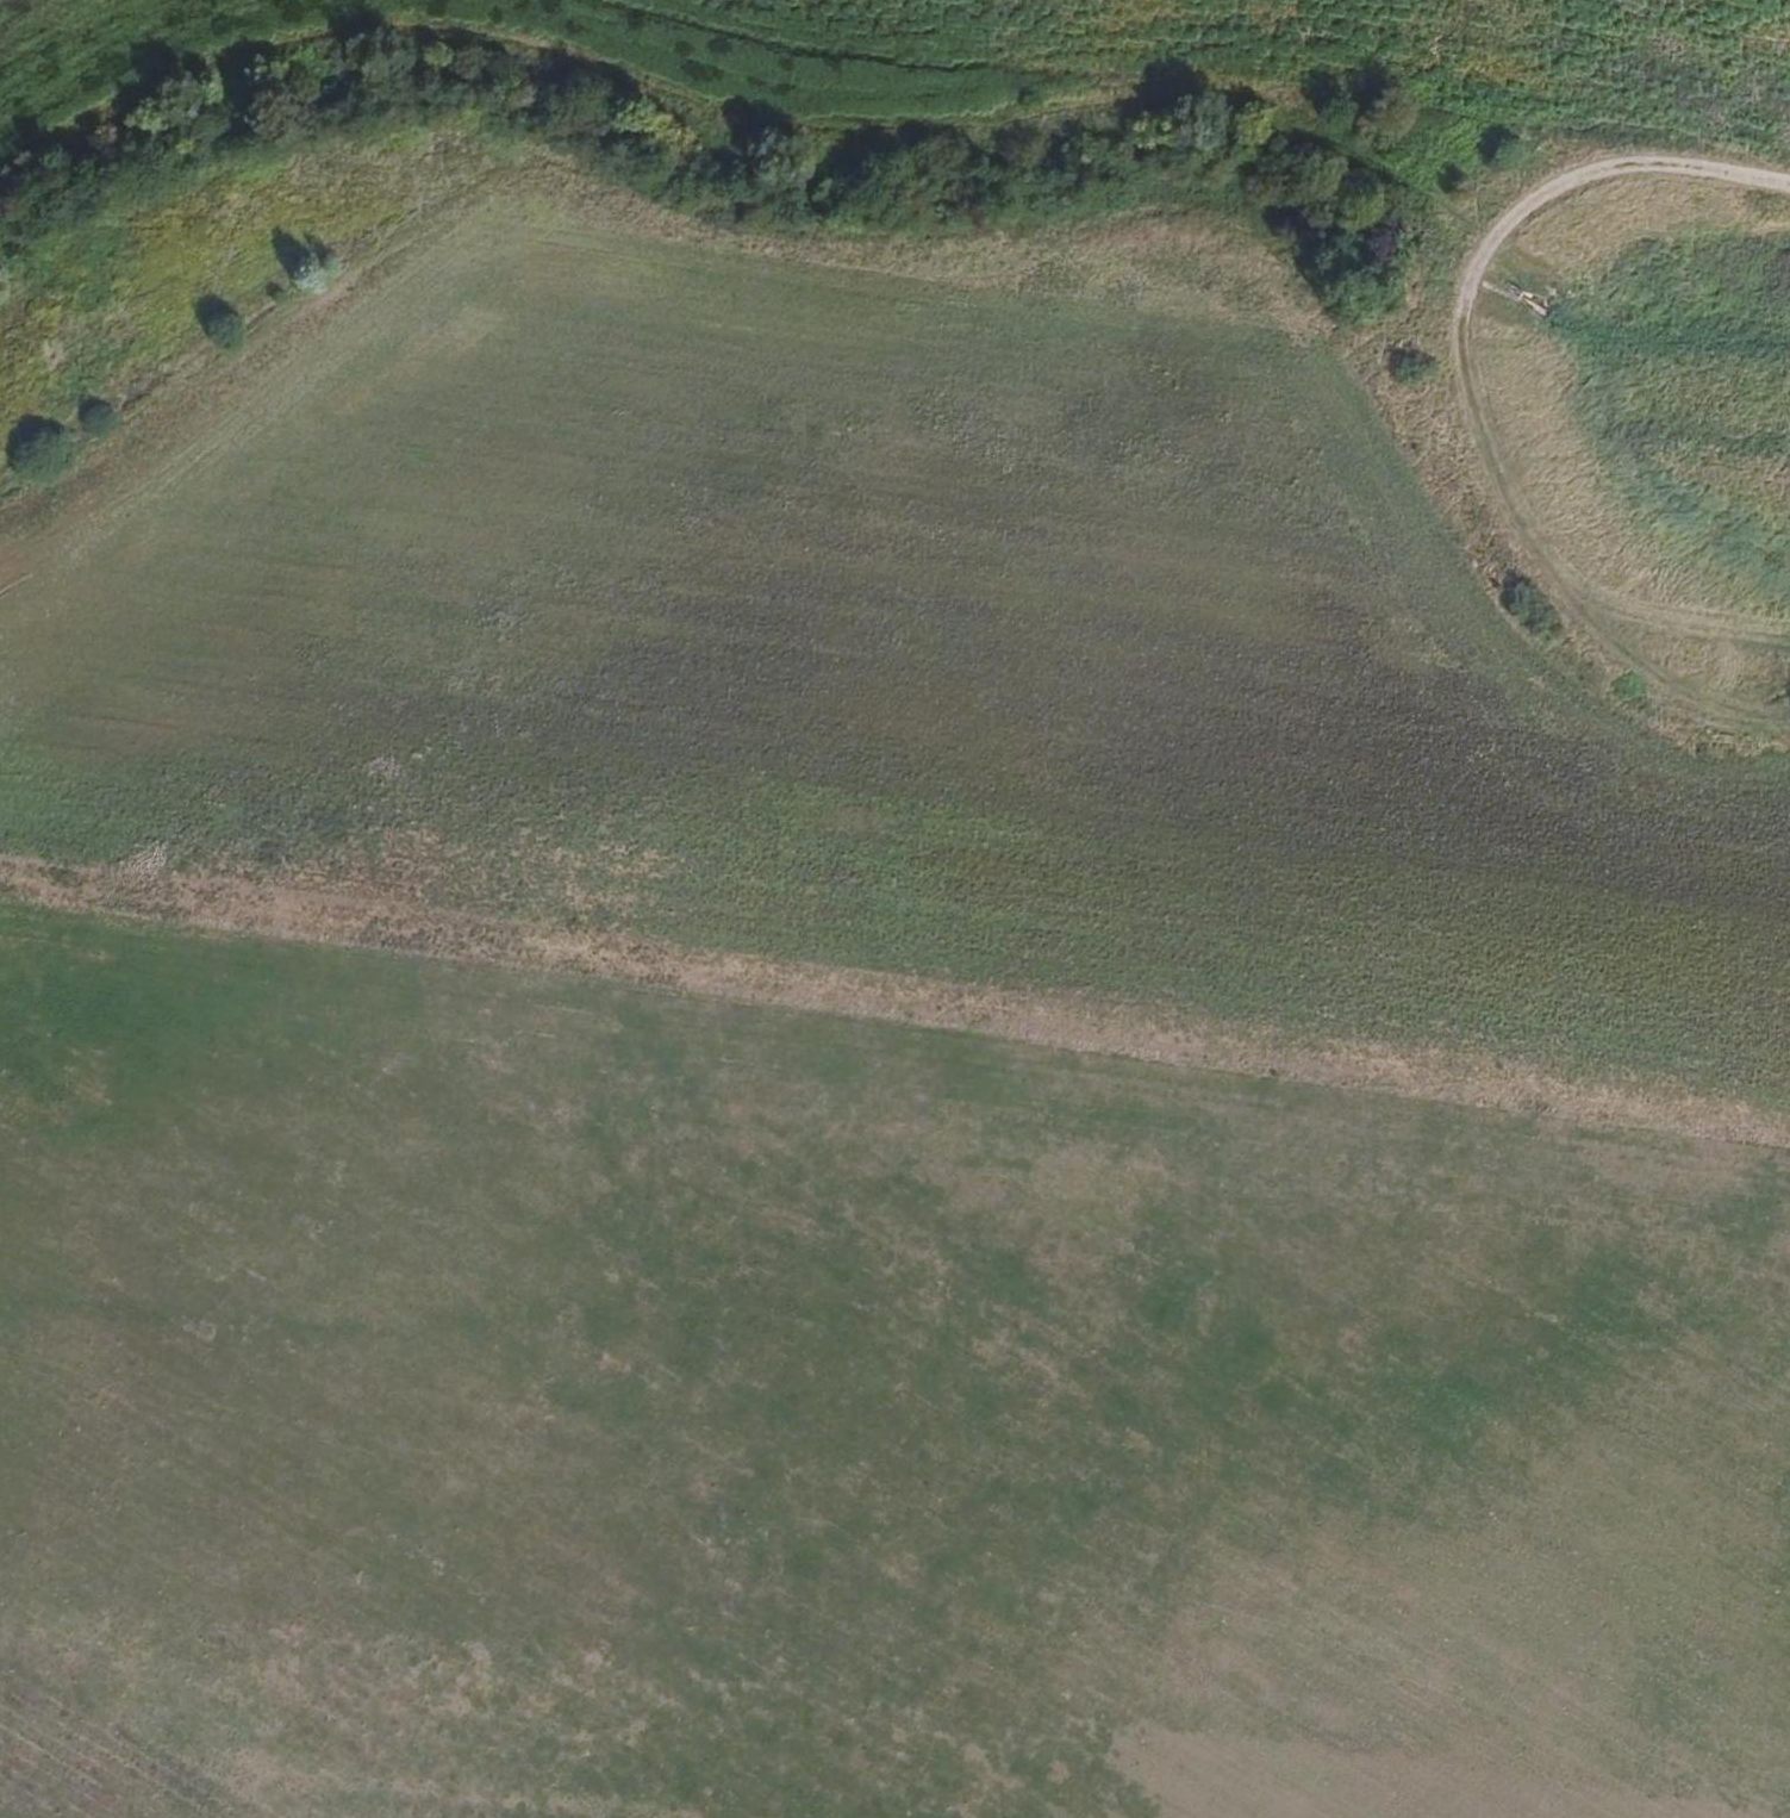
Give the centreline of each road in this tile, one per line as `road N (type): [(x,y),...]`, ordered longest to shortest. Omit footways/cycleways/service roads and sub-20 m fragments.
road 1 (track): [(1789,179),(1671,136),(1350,99),(1152,107),(986,134),(739,150),(446,39),(160,103),(79,142)]
road 2 (track): [(1789,717),(1686,701),(1645,678),(1551,578),(1480,417),(1467,321),(1482,271),(1511,219),(1570,174),(1643,162),(1789,184)]

